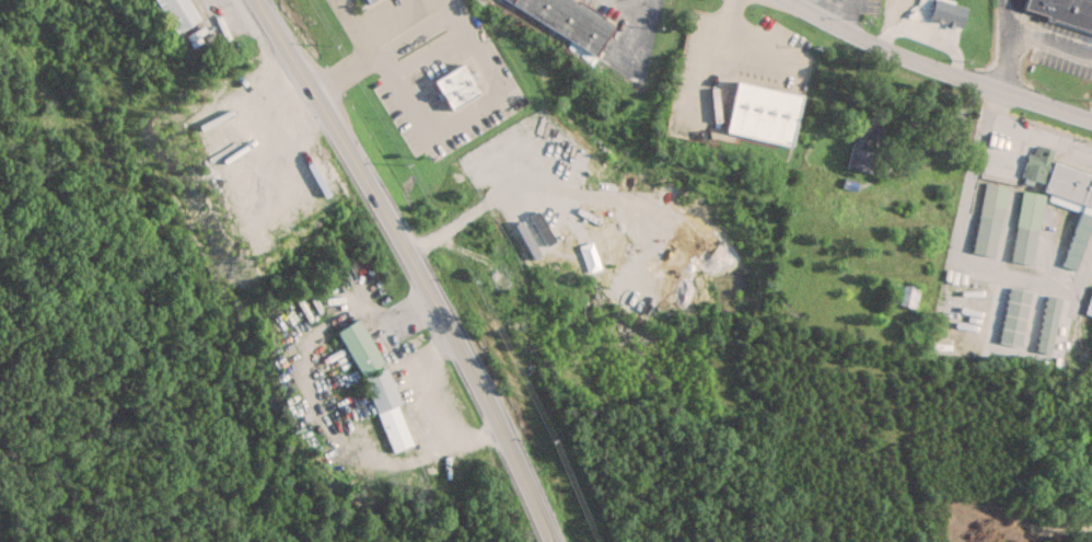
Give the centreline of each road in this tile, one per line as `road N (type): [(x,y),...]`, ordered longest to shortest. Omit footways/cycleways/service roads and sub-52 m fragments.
road 1 (primary): [(552,541),(397,232)]
road 2 (primary): [(1091,120),(888,51),(793,0)]
road 3 (primary): [(397,232),(255,0)]

